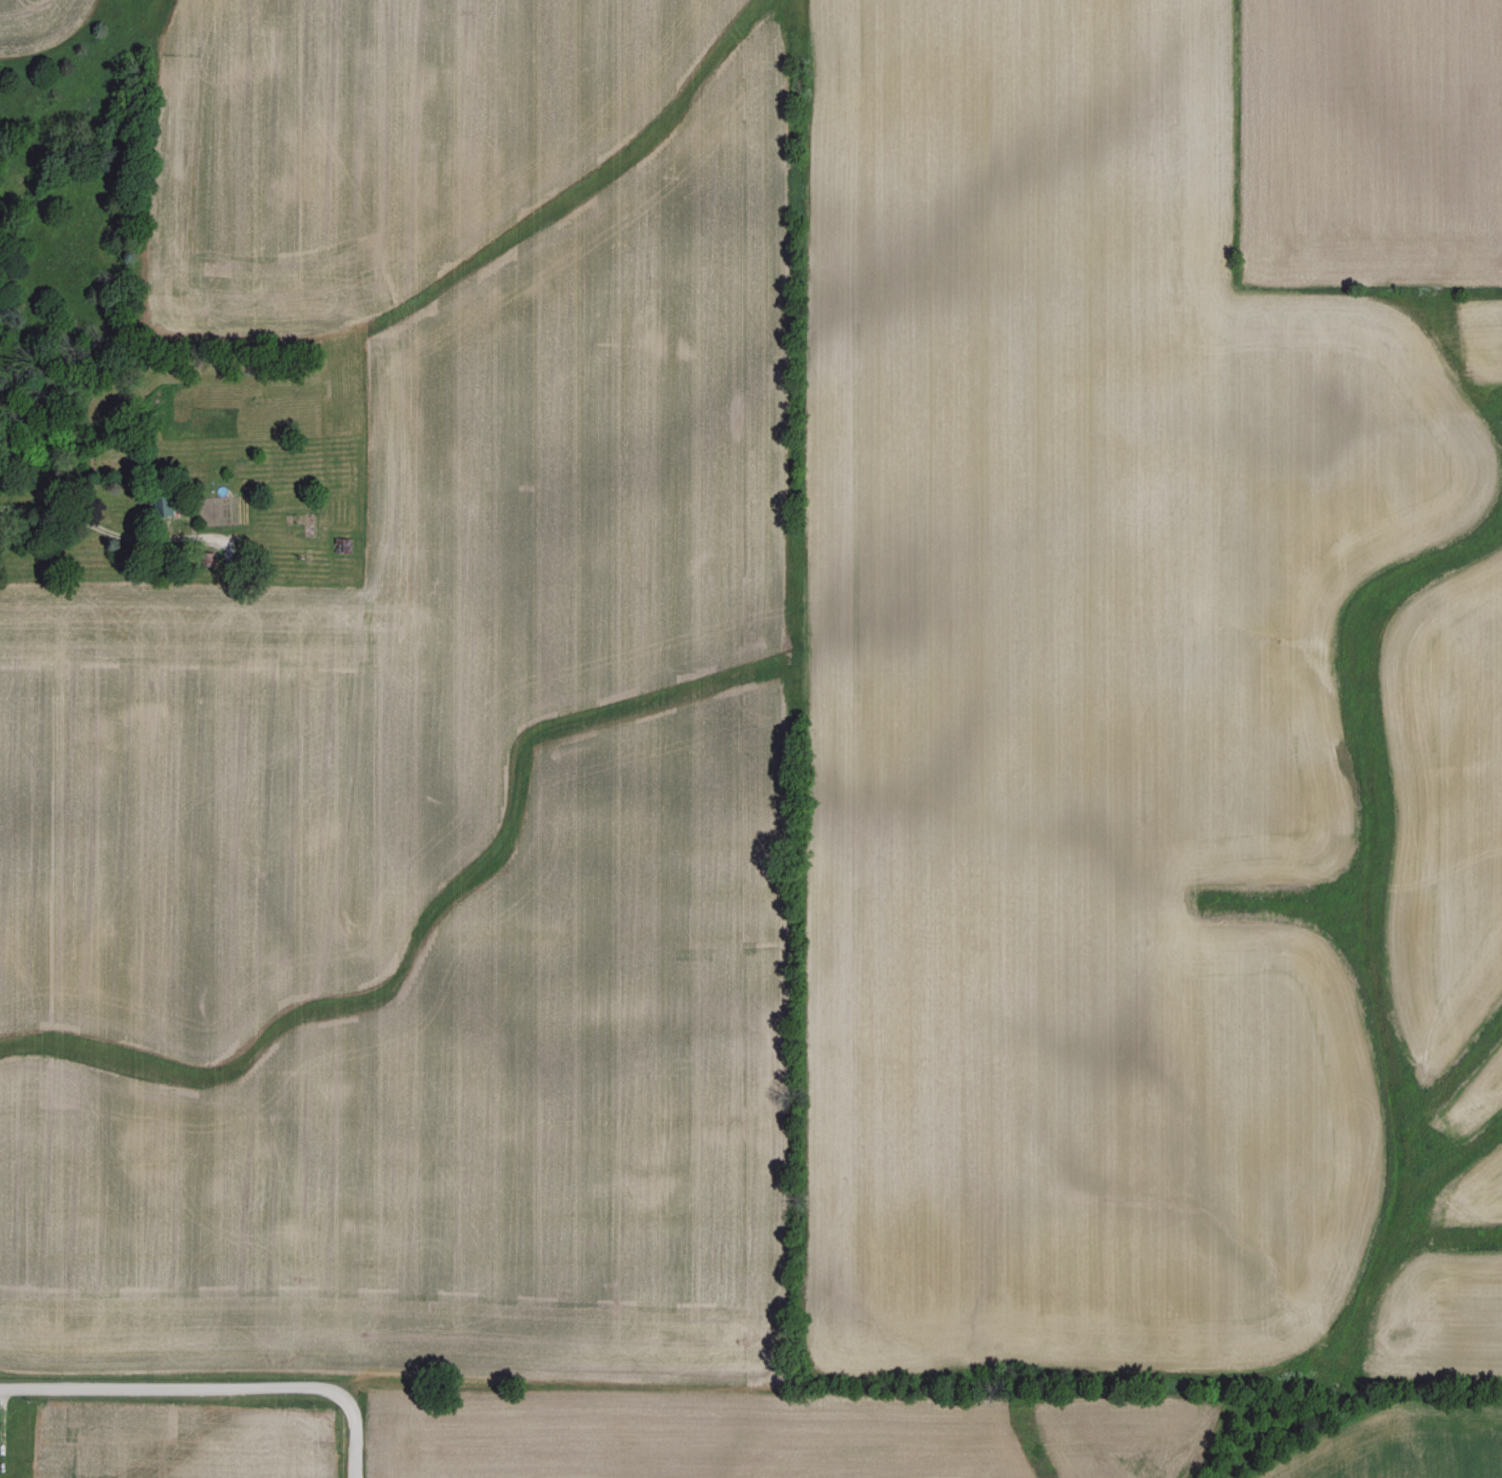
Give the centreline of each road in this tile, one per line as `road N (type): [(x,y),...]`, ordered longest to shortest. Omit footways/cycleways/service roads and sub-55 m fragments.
road 1 (residential): [(347,1401),(311,1387),(0,1390)]

